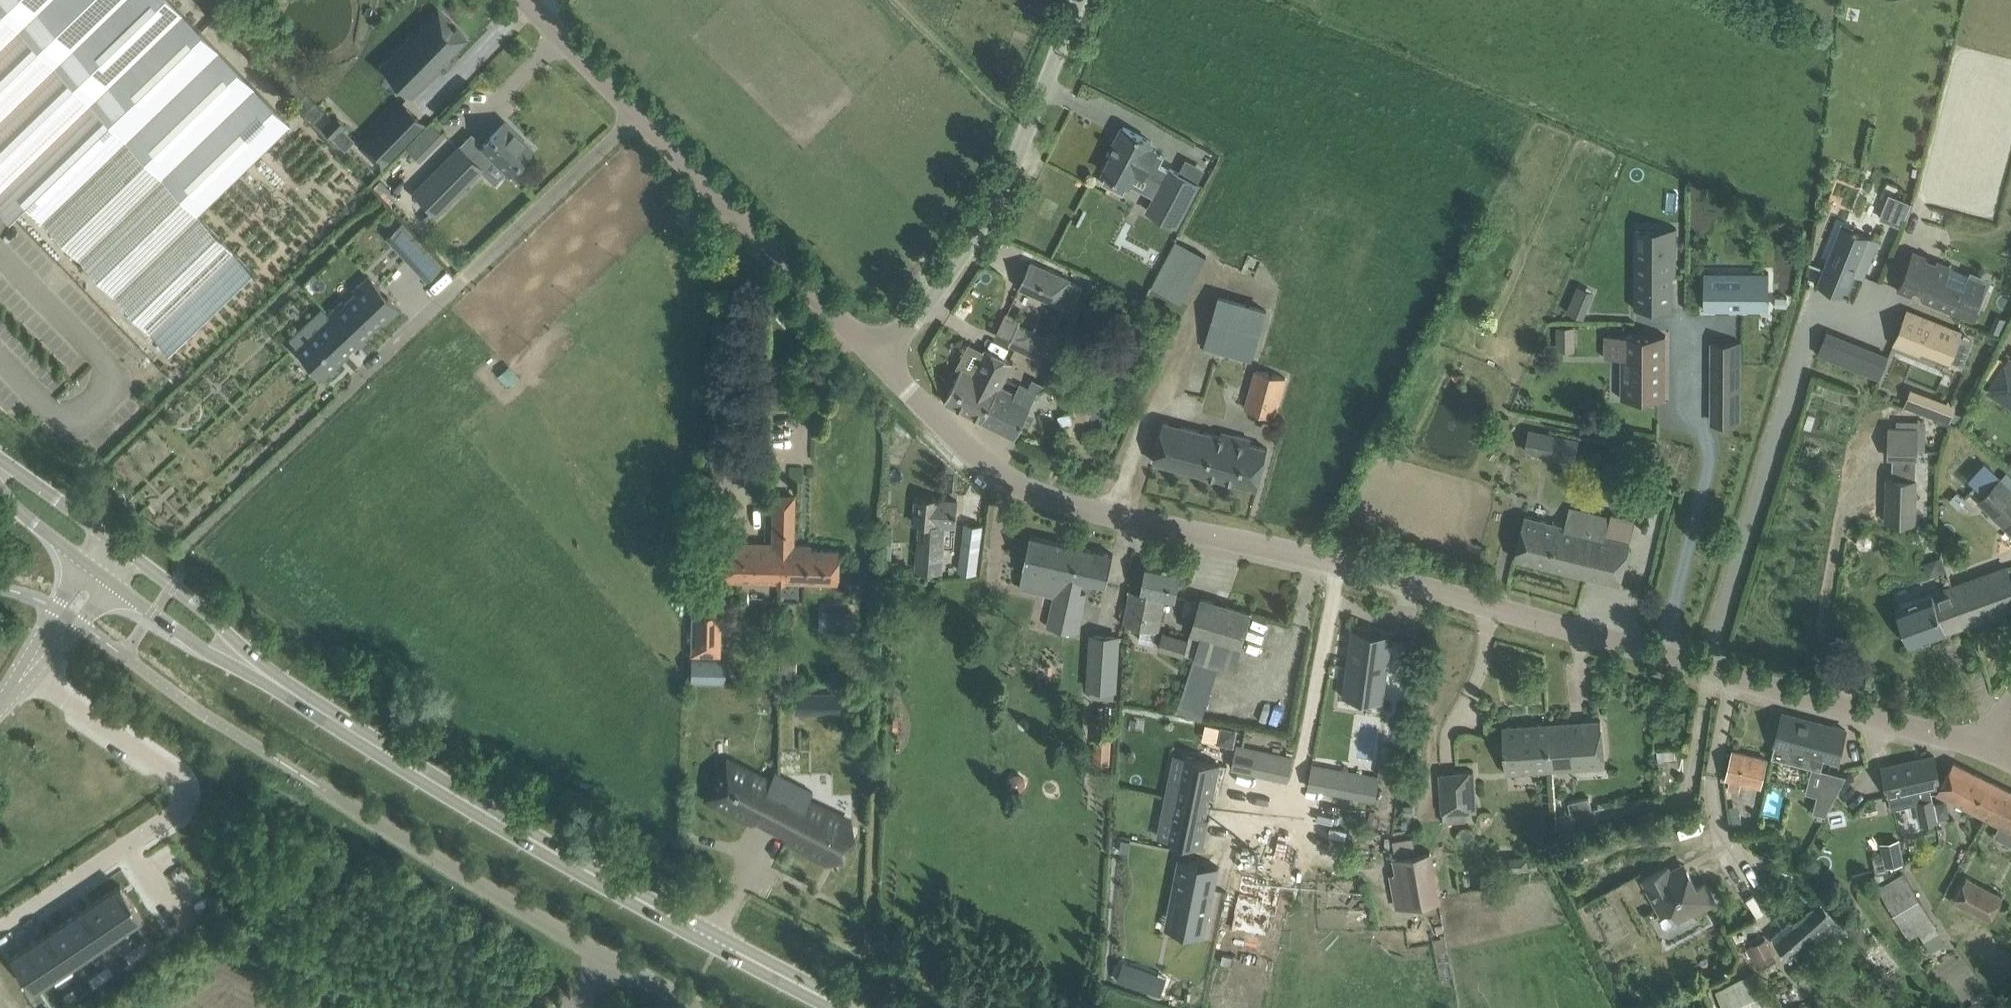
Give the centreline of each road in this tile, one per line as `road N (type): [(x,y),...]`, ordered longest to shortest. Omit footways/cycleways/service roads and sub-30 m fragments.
road 1 (secondary): [(842,1007),(459,797),(253,667)]
road 2 (residential): [(1339,567),(1041,504),(980,463),(881,359)]
road 3 (residential): [(0,931),(188,801),(177,770),(30,669)]
road 4 (unclassified): [(703,1007),(450,869),(322,788)]
road 5 (residential): [(1870,325),(1817,305),(1702,669)]
road 6 (residential): [(881,359),(976,239),(1076,0)]
road 7 (residential): [(370,366),(638,113)]
road 8 (residential): [(881,359),(638,113)]
road 9 (residential): [(1657,656),(1707,459),(1690,418),(1693,330)]
road 10 (residential): [(1657,656),(1339,567)]
road 11 (residential): [(1991,754),(1734,678)]
road 12 (residential): [(1339,567),(1294,815)]
road 13 (residential): [(1735,847),(1712,790),(1734,678)]
road 14 (secondary): [(113,584),(201,648),(253,667)]
road 15 (secondary): [(253,667),(215,620),(133,558)]
road 16 (residential): [(638,113),(522,0)]
road 17 (secondary): [(106,537),(0,464)]
road 18 (unclassified): [(85,563),(30,669)]

